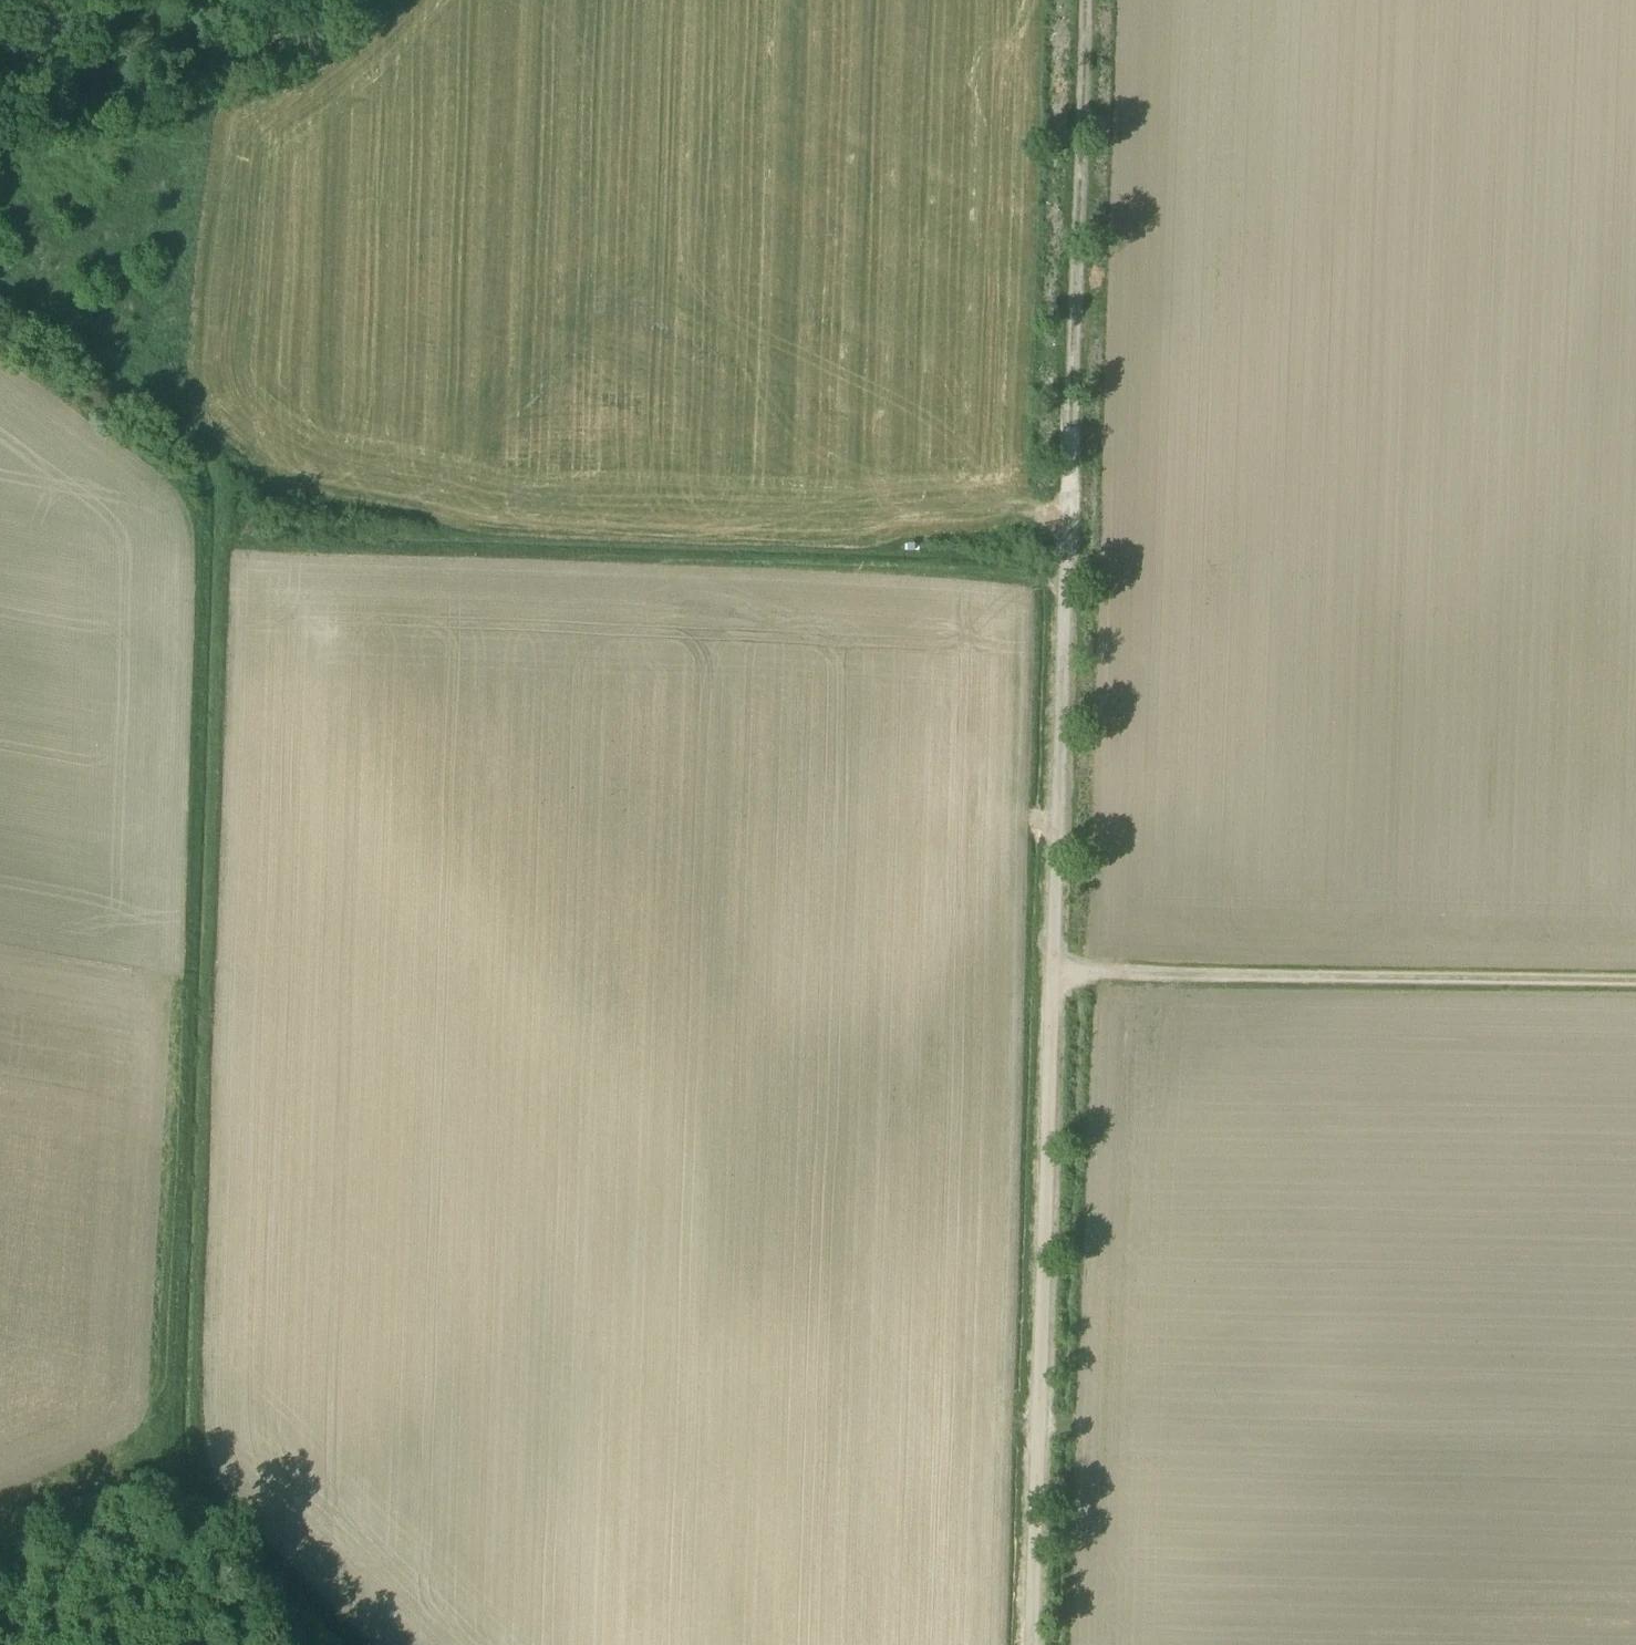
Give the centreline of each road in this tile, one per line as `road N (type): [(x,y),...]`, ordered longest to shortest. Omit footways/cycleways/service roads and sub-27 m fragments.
road 1 (track): [(1035,1644),(1067,590)]
road 2 (track): [(1055,974),(1635,982)]

